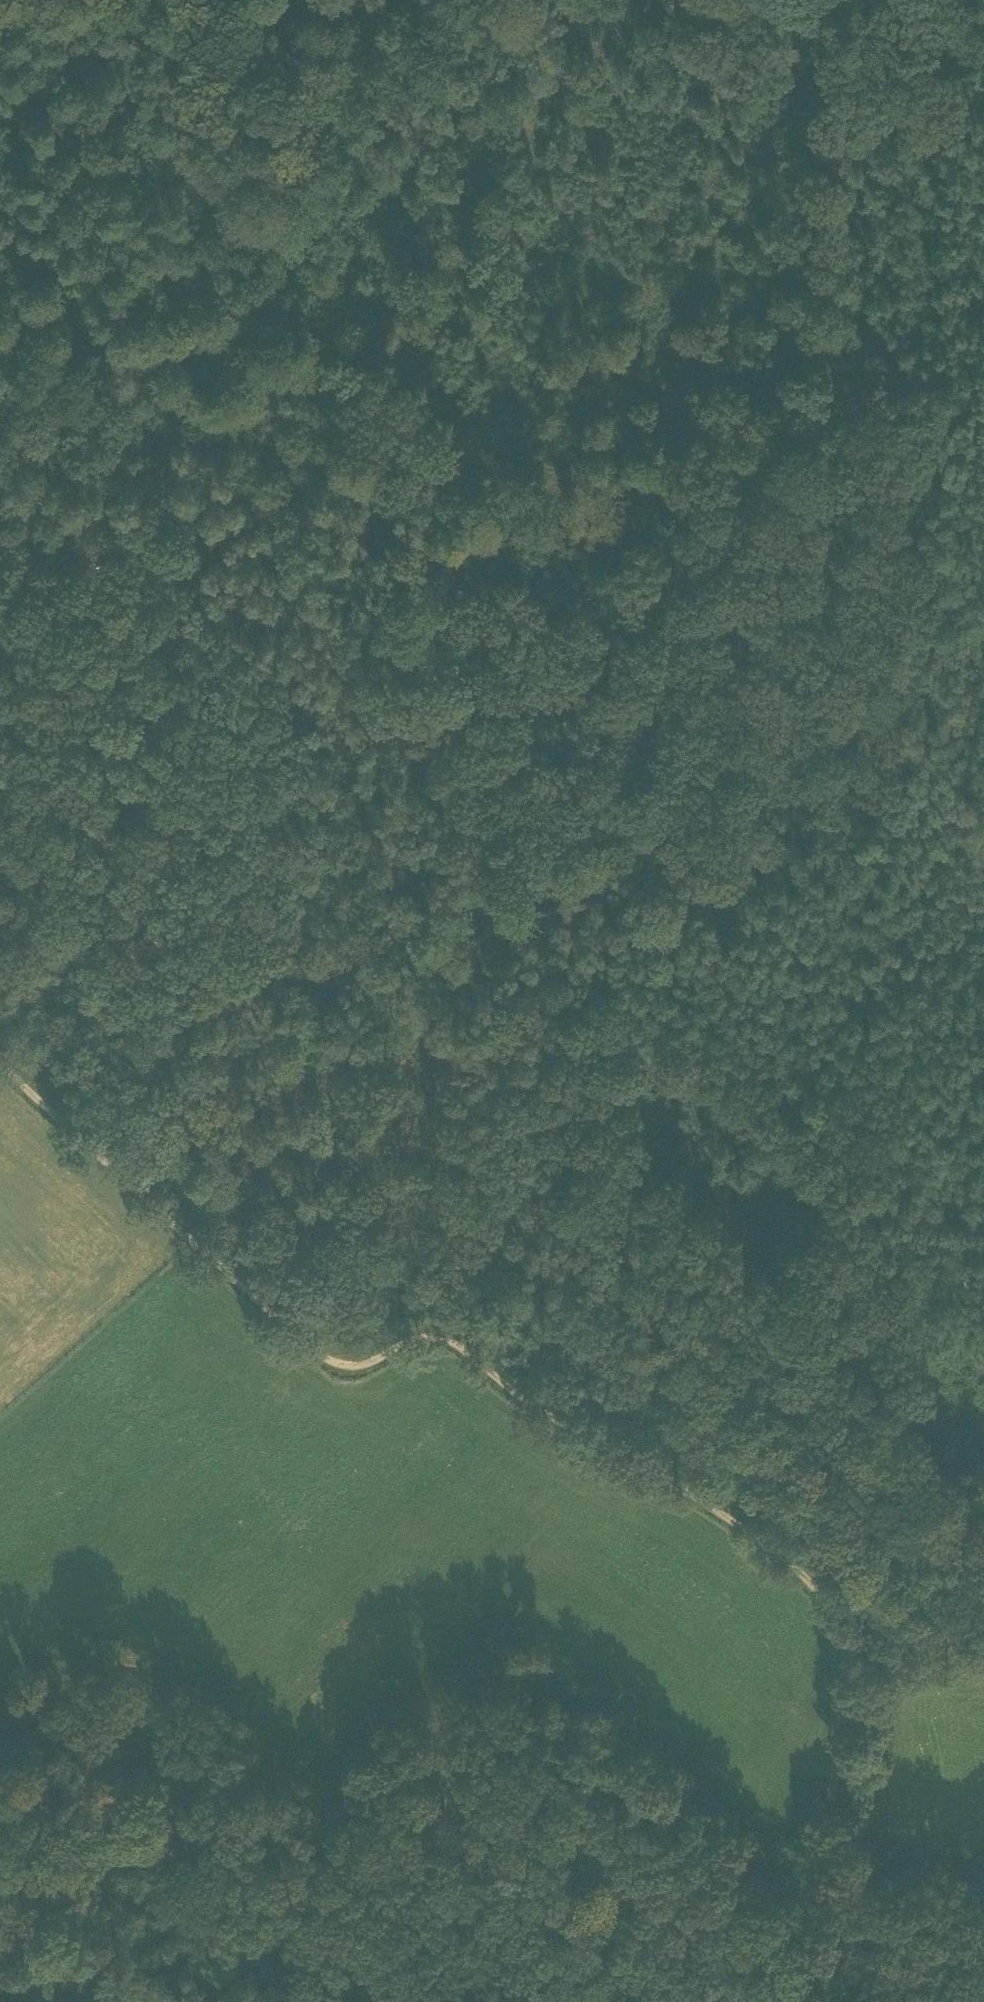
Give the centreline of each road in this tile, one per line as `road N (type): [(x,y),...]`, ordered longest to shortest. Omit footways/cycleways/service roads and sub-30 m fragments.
road 1 (track): [(792,2001),(854,1668),(846,1617),(808,1574),(738,1522),(635,1457),(539,1413),(446,1336)]
road 2 (track): [(0,200),(140,257),(272,227),(490,85),(573,0)]
road 3 (track): [(446,1336),(415,1336),(357,1369),(335,1367),(0,1062)]

